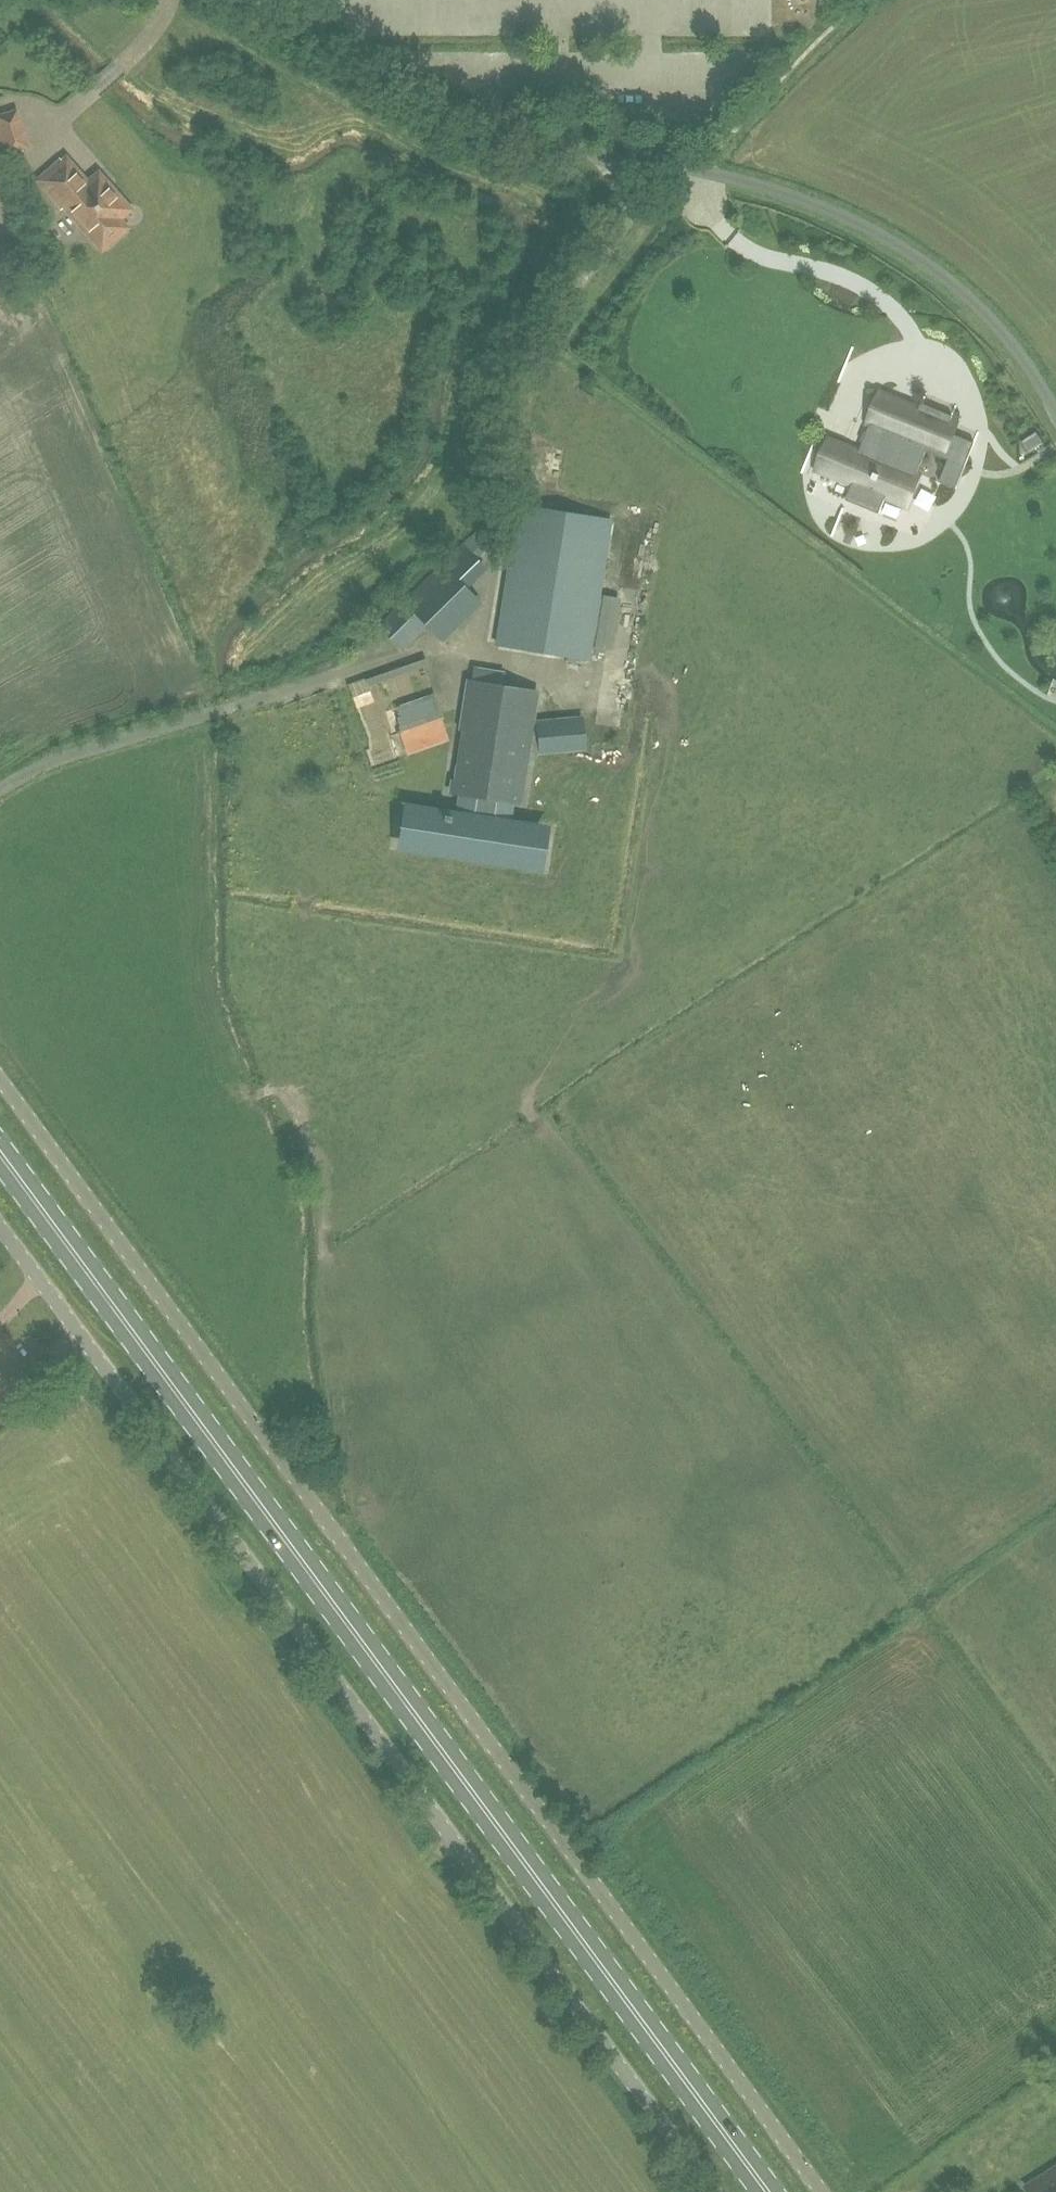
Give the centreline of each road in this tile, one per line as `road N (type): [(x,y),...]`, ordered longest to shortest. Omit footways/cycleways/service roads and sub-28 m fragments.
road 1 (unclassified): [(821,2191),(0,1090)]
road 2 (primary): [(766,2191),(0,1154)]
road 3 (unclassified): [(712,2191),(0,1227)]
road 4 (unclassified): [(1055,412),(1003,329),(926,260),(869,224),(794,192),(483,122),(267,0)]
road 5 (unclassified): [(0,791),(37,768),(363,666)]

